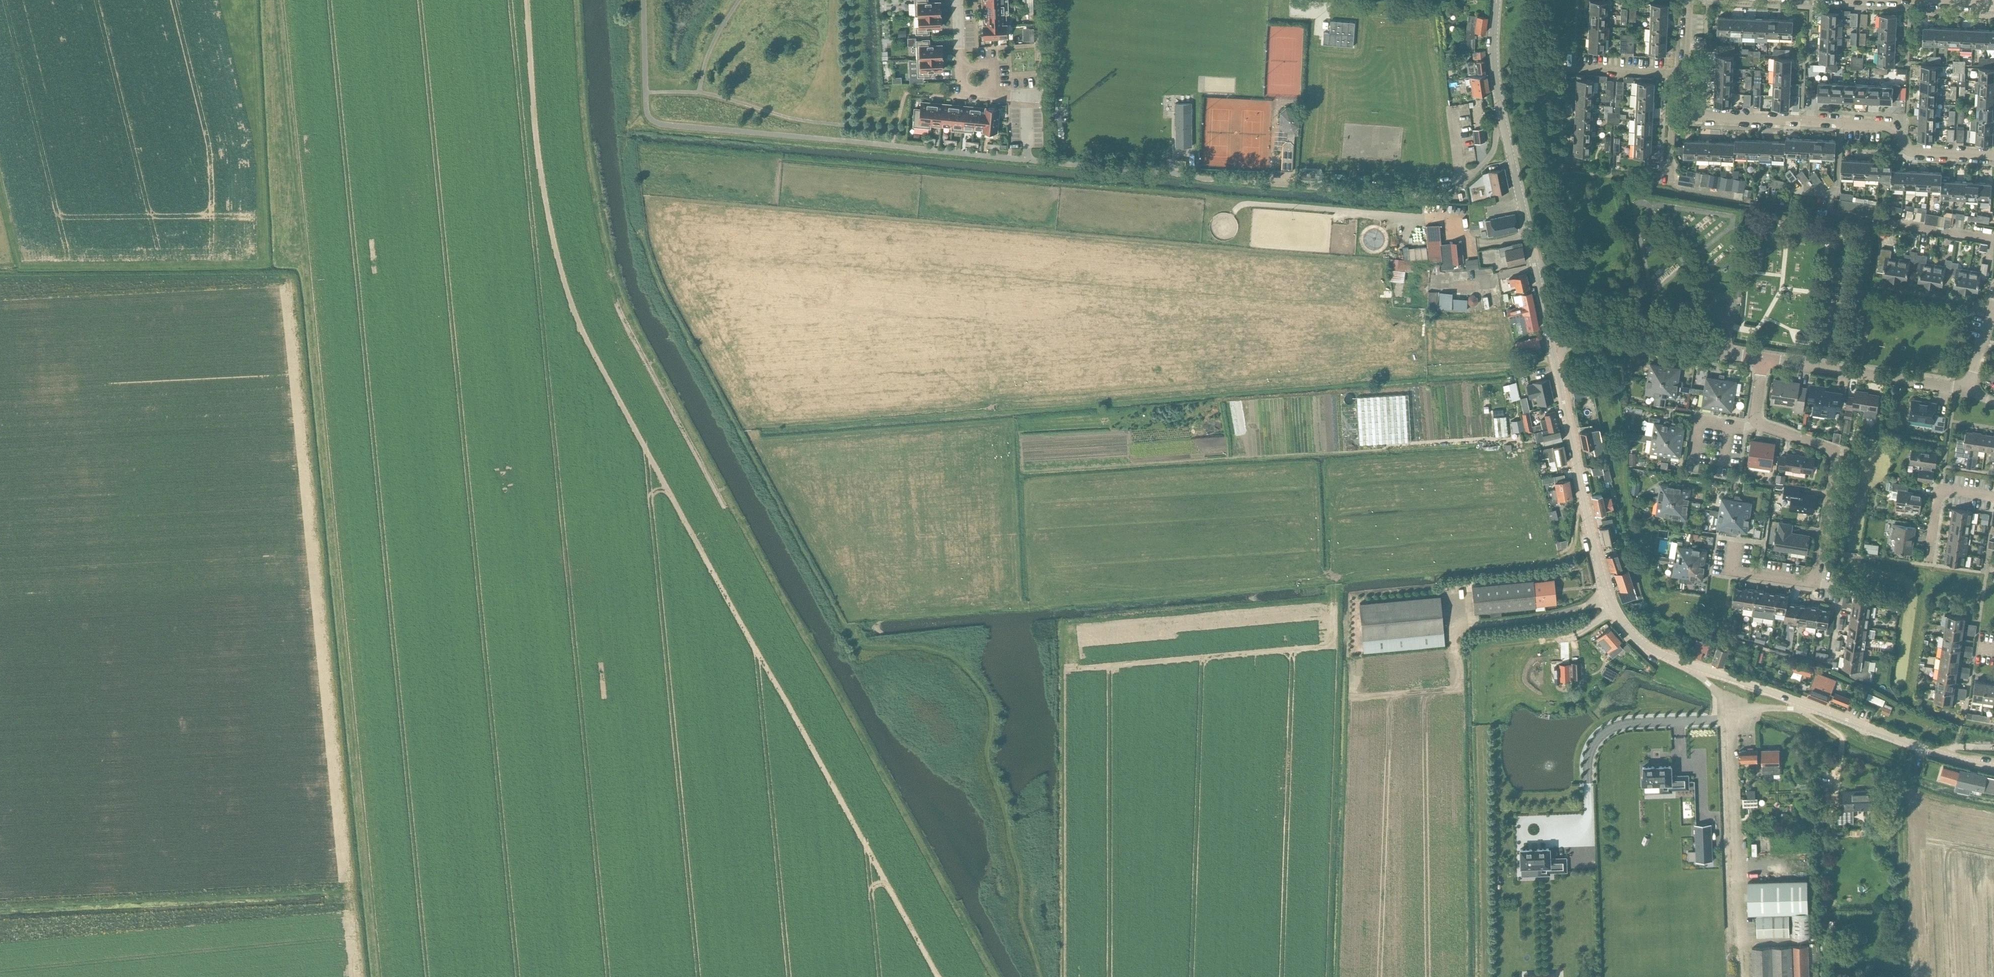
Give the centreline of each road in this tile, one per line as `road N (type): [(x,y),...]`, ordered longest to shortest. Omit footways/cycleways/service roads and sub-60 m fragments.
road 1 (tertiary): [(1993,767),(1663,656),(1634,636),(1600,573),(1551,345)]
road 2 (residential): [(1763,361),(1756,424),(1836,452),(1816,581),(1731,569),(1735,542)]
road 3 (tertiary): [(1551,345),(1496,87),(1496,0)]
road 4 (residential): [(1993,156),(1913,151),(1890,127),(1701,117)]
road 5 (residential): [(1551,345),(1592,341),(1763,361)]
road 6 (residential): [(1763,361),(1964,392)]
road 7 (residential): [(957,0),(961,65),(992,93),(1041,93)]
road 8 (residential): [(1927,564),(1939,488),(1993,497)]

